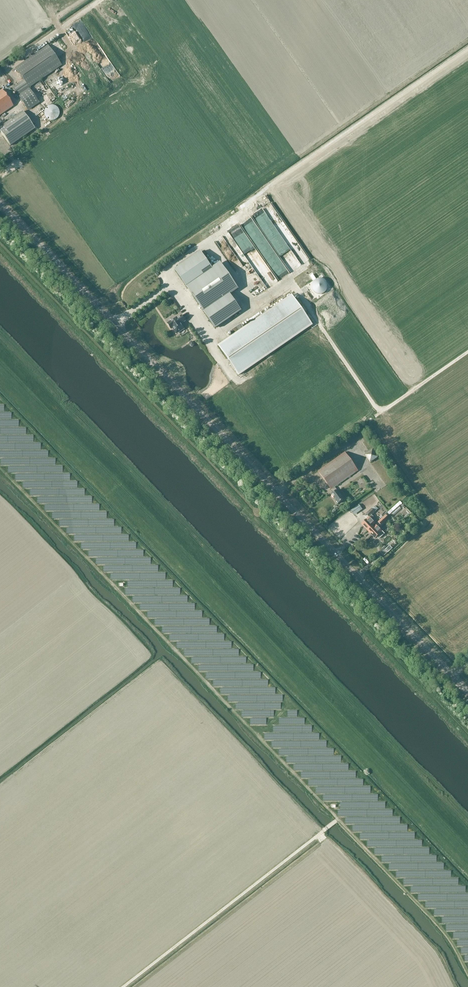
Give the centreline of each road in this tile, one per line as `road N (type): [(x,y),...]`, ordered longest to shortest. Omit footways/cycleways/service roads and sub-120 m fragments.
road 1 (secondary): [(467,696),(0,206)]

